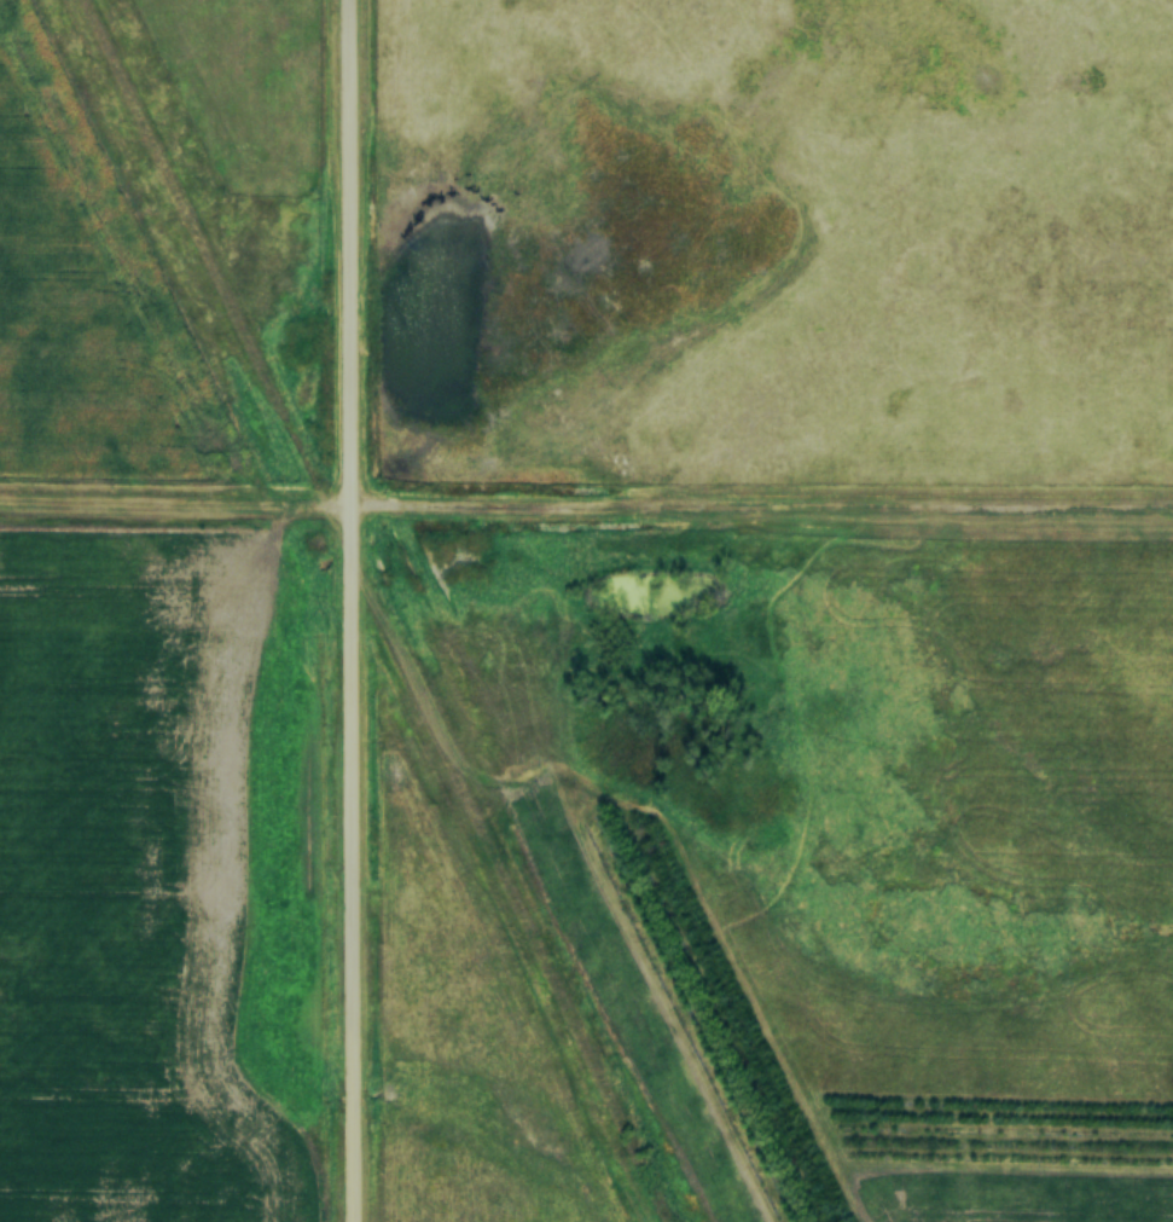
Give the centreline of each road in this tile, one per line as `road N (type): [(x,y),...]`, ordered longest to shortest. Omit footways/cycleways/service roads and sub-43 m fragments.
road 1 (residential): [(357,1221),(353,0)]
road 2 (residential): [(354,490),(0,485)]

